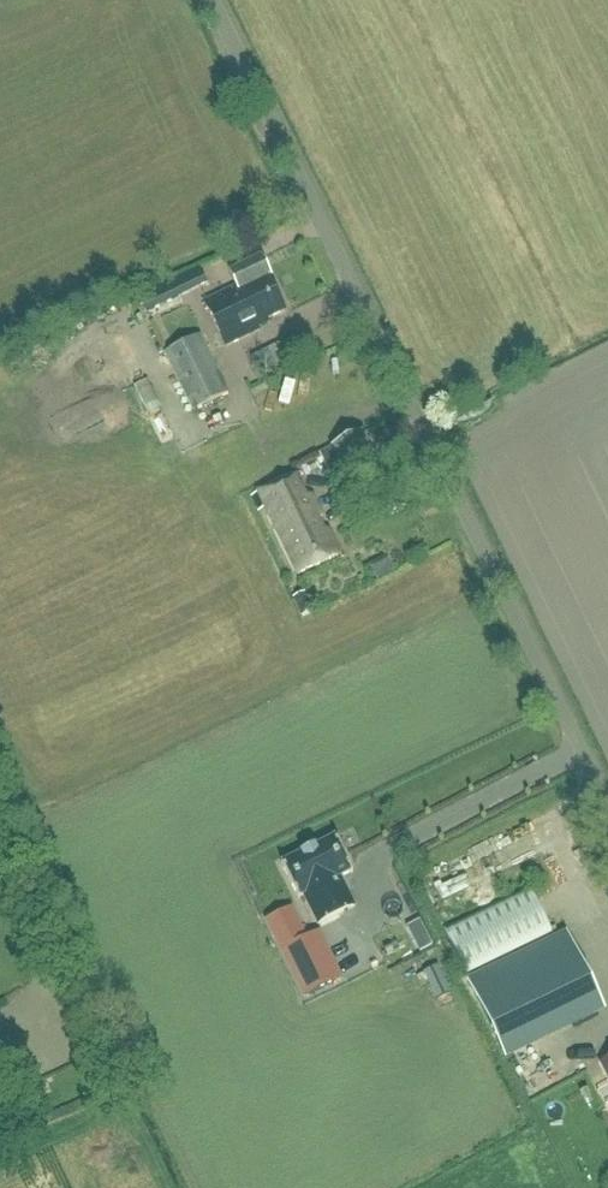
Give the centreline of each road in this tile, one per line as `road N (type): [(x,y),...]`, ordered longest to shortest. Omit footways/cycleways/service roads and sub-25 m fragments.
road 1 (unclassified): [(607,805),(212,0)]

